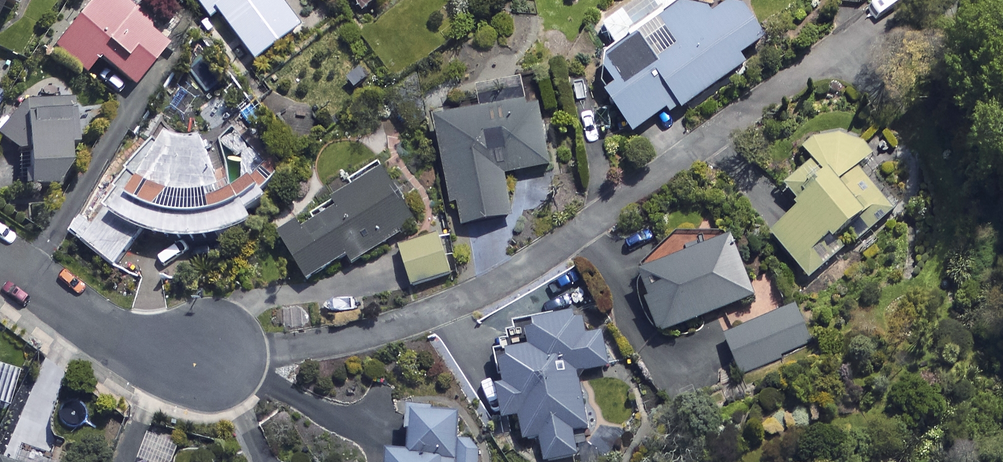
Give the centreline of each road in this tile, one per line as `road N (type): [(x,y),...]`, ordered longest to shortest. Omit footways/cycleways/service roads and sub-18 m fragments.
road 1 (residential): [(217,354),(150,353),(126,344),(0,255)]

